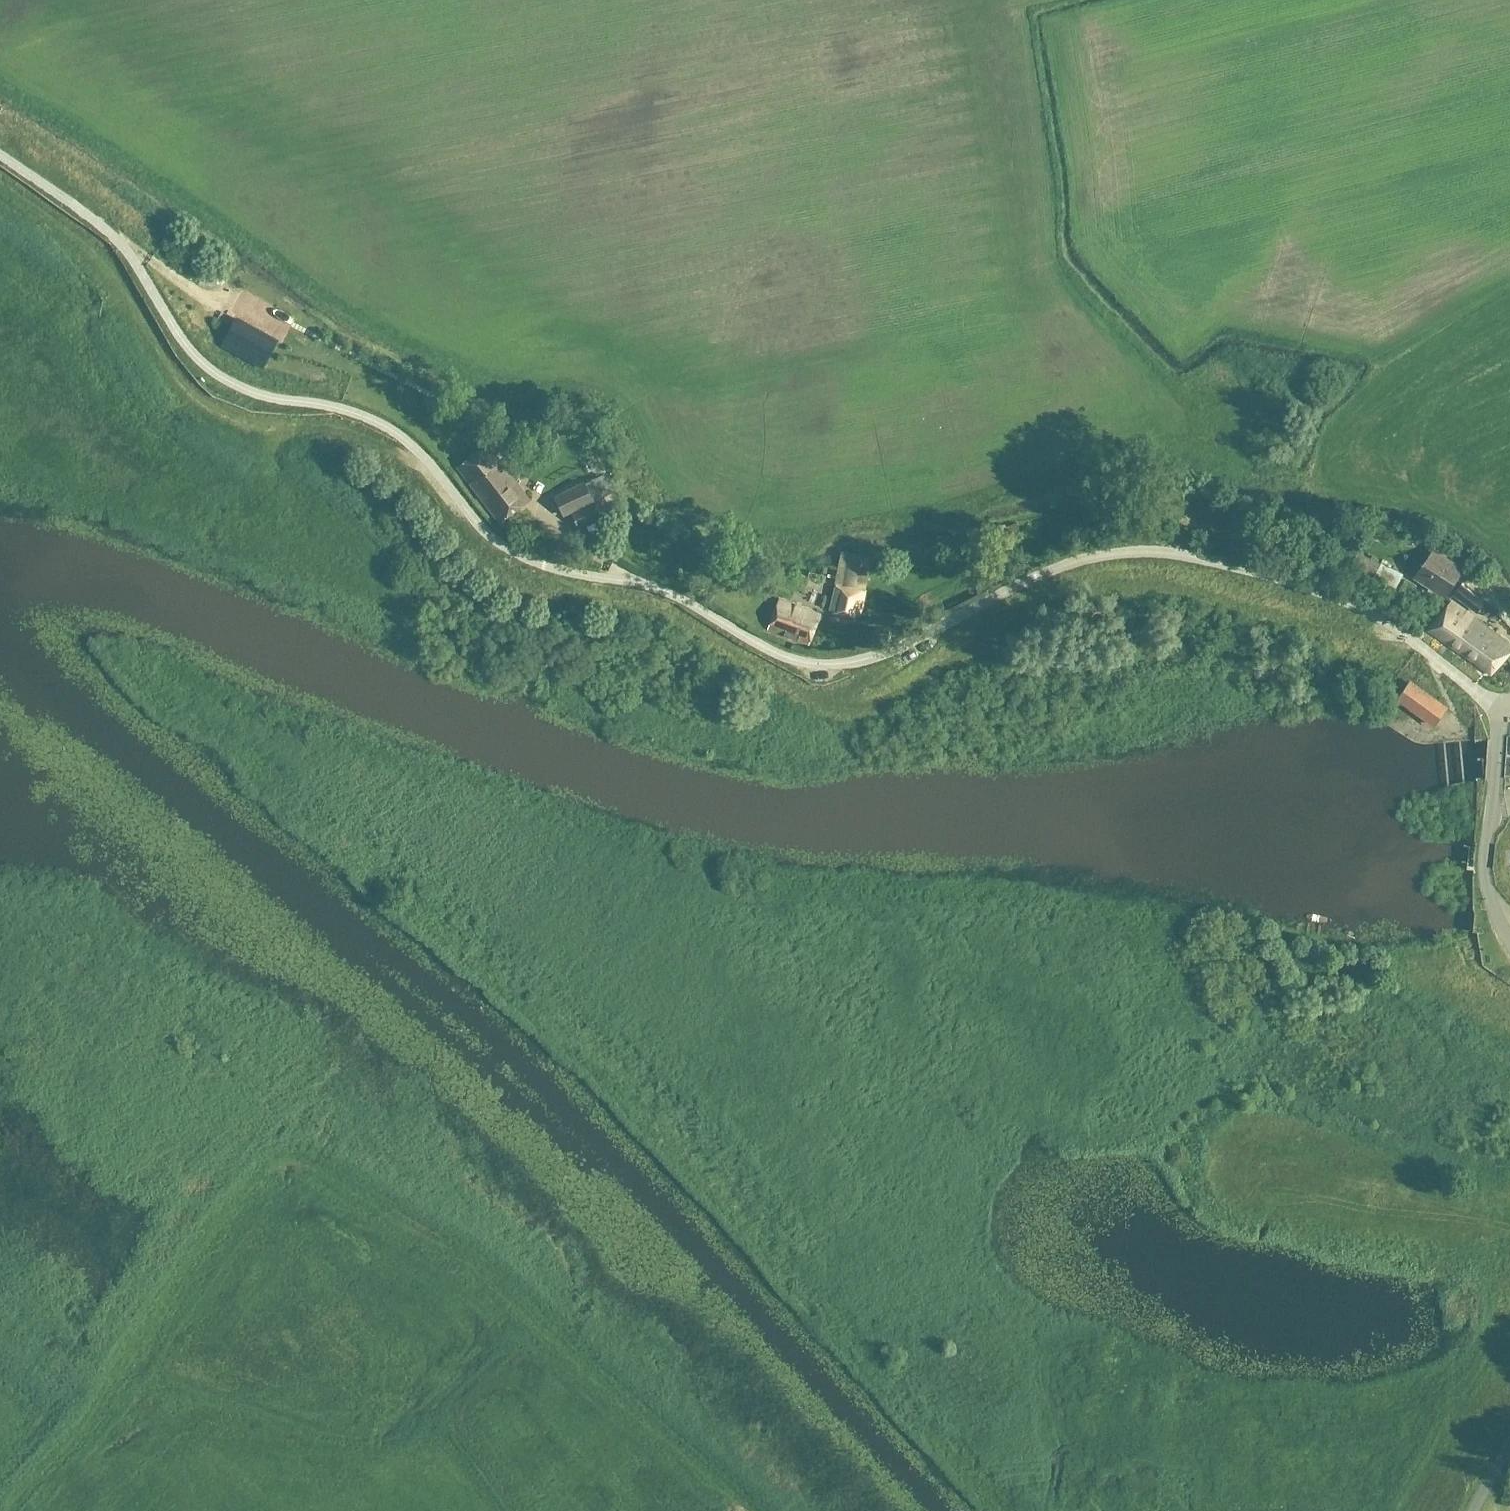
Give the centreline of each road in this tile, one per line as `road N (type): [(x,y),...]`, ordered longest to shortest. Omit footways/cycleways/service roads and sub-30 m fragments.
road 1 (unclassified): [(1503,708),(1351,605),(1236,566),(1155,552),(1078,560),(866,659),(831,667),(780,656),(677,597),(524,557),(484,530),(417,451),(371,420),(253,393),(217,376),(188,350),(109,235),(0,156)]
road 2 (unclassified): [(1509,946),(1483,876),(1503,708)]

